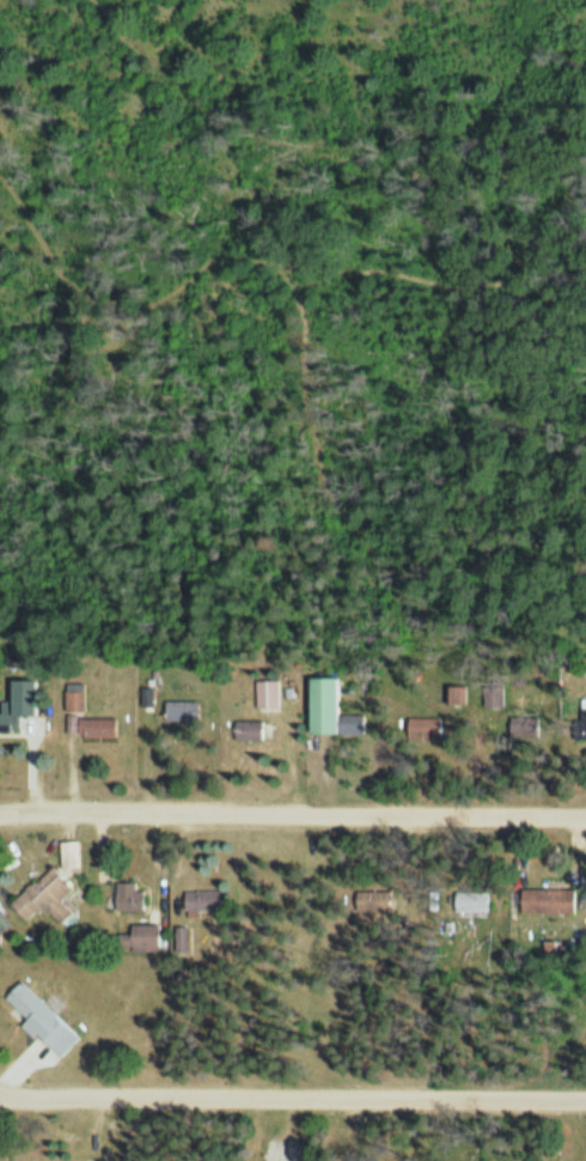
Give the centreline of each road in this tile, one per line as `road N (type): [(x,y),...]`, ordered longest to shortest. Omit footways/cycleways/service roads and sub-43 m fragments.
road 1 (residential): [(585,1101),(0,1094)]
road 2 (residential): [(0,821),(585,817)]

